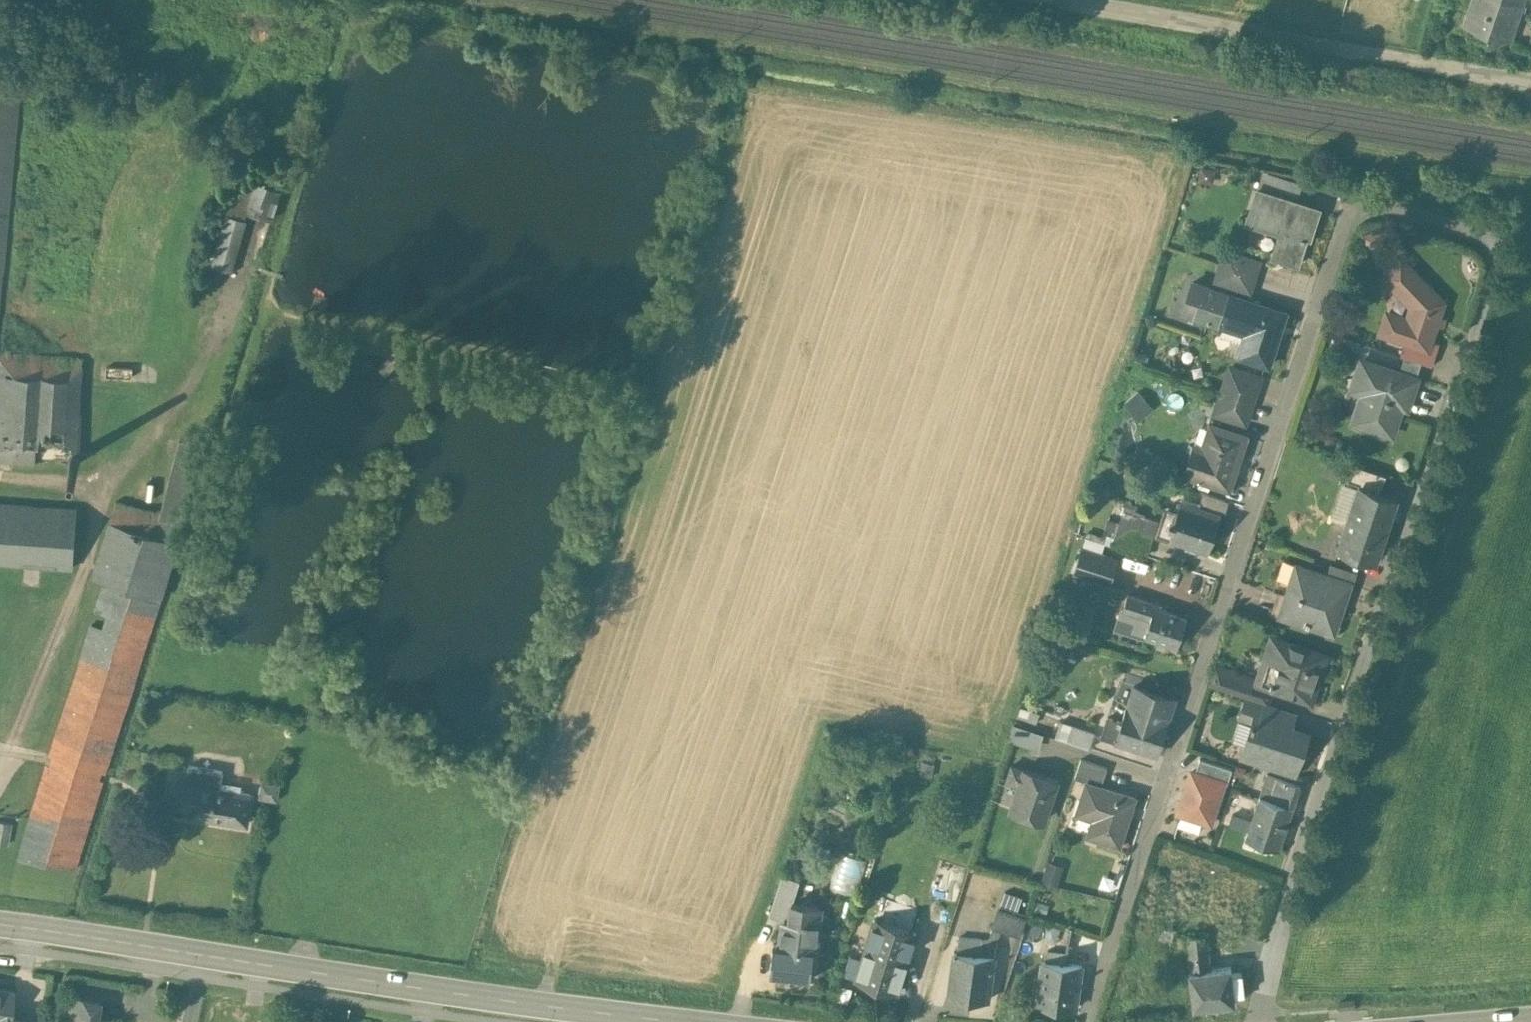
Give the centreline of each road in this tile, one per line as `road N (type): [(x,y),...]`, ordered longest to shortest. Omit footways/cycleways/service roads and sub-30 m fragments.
road 1 (residential): [(1250,1021),(1497,251),(1481,231),(1407,204),(1368,198),(1350,216),(1087,1021)]
road 2 (secondary): [(622,1015),(0,927)]
road 3 (unclassified): [(1530,74),(1099,0)]

